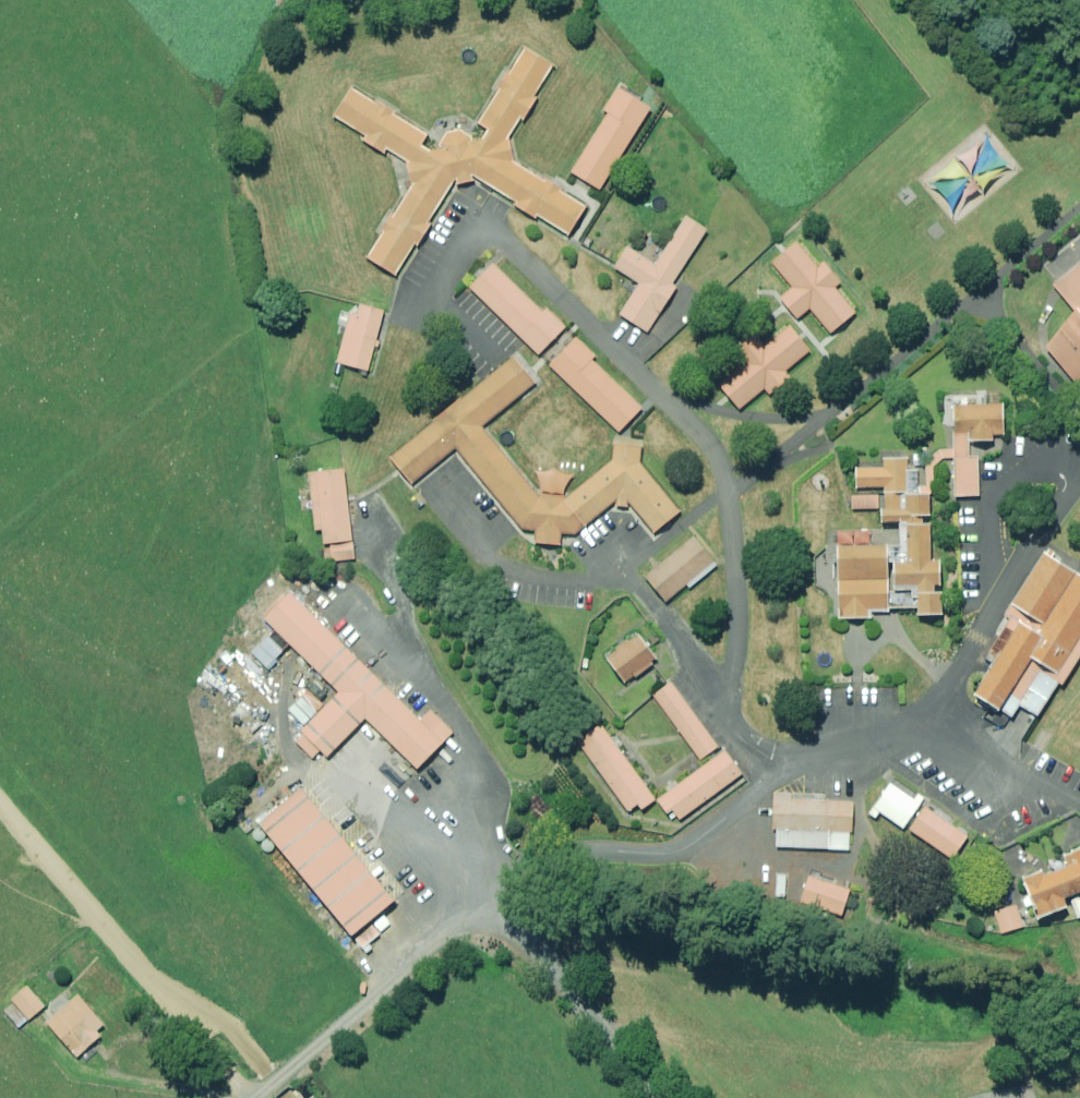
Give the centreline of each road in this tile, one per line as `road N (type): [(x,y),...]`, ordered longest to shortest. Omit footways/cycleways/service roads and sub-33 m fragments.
road 1 (track): [(287,1097),(225,1020),(151,983),(0,807)]
road 2 (track): [(501,901),(261,1097)]
road 3 (track): [(151,983),(247,1097)]

